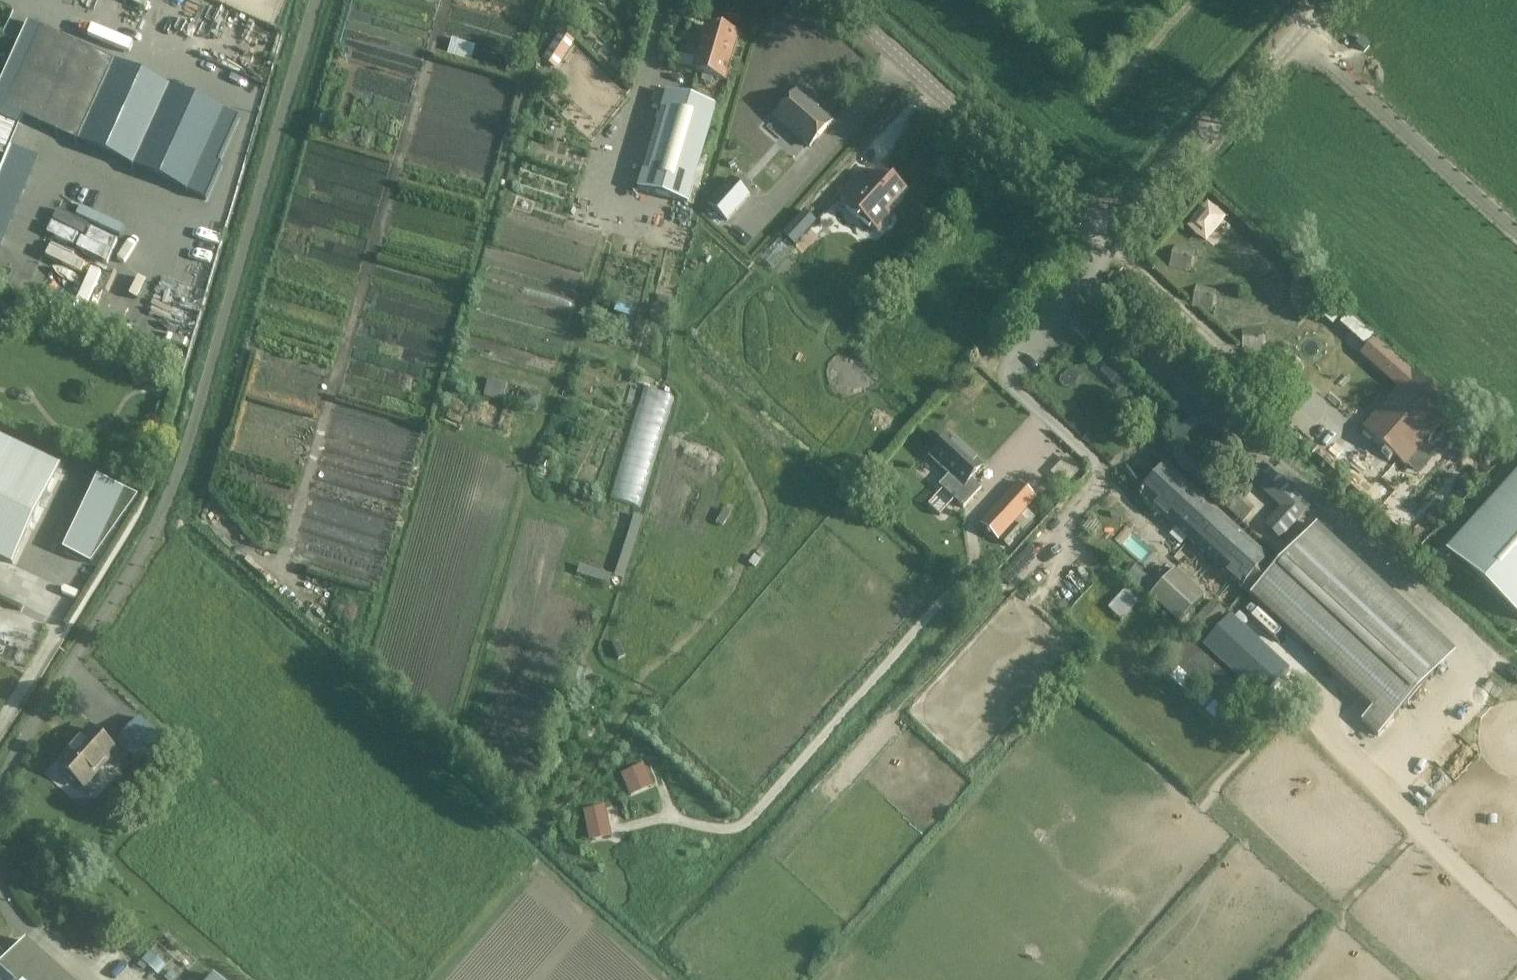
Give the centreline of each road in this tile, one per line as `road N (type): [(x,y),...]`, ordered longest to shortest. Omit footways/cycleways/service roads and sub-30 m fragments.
road 1 (track): [(318,0),(171,505),(0,800)]
road 2 (tertiary): [(832,0),(1084,224),(1109,236),(1135,222),(1336,0)]
road 3 (track): [(0,875),(15,909),(91,979)]

